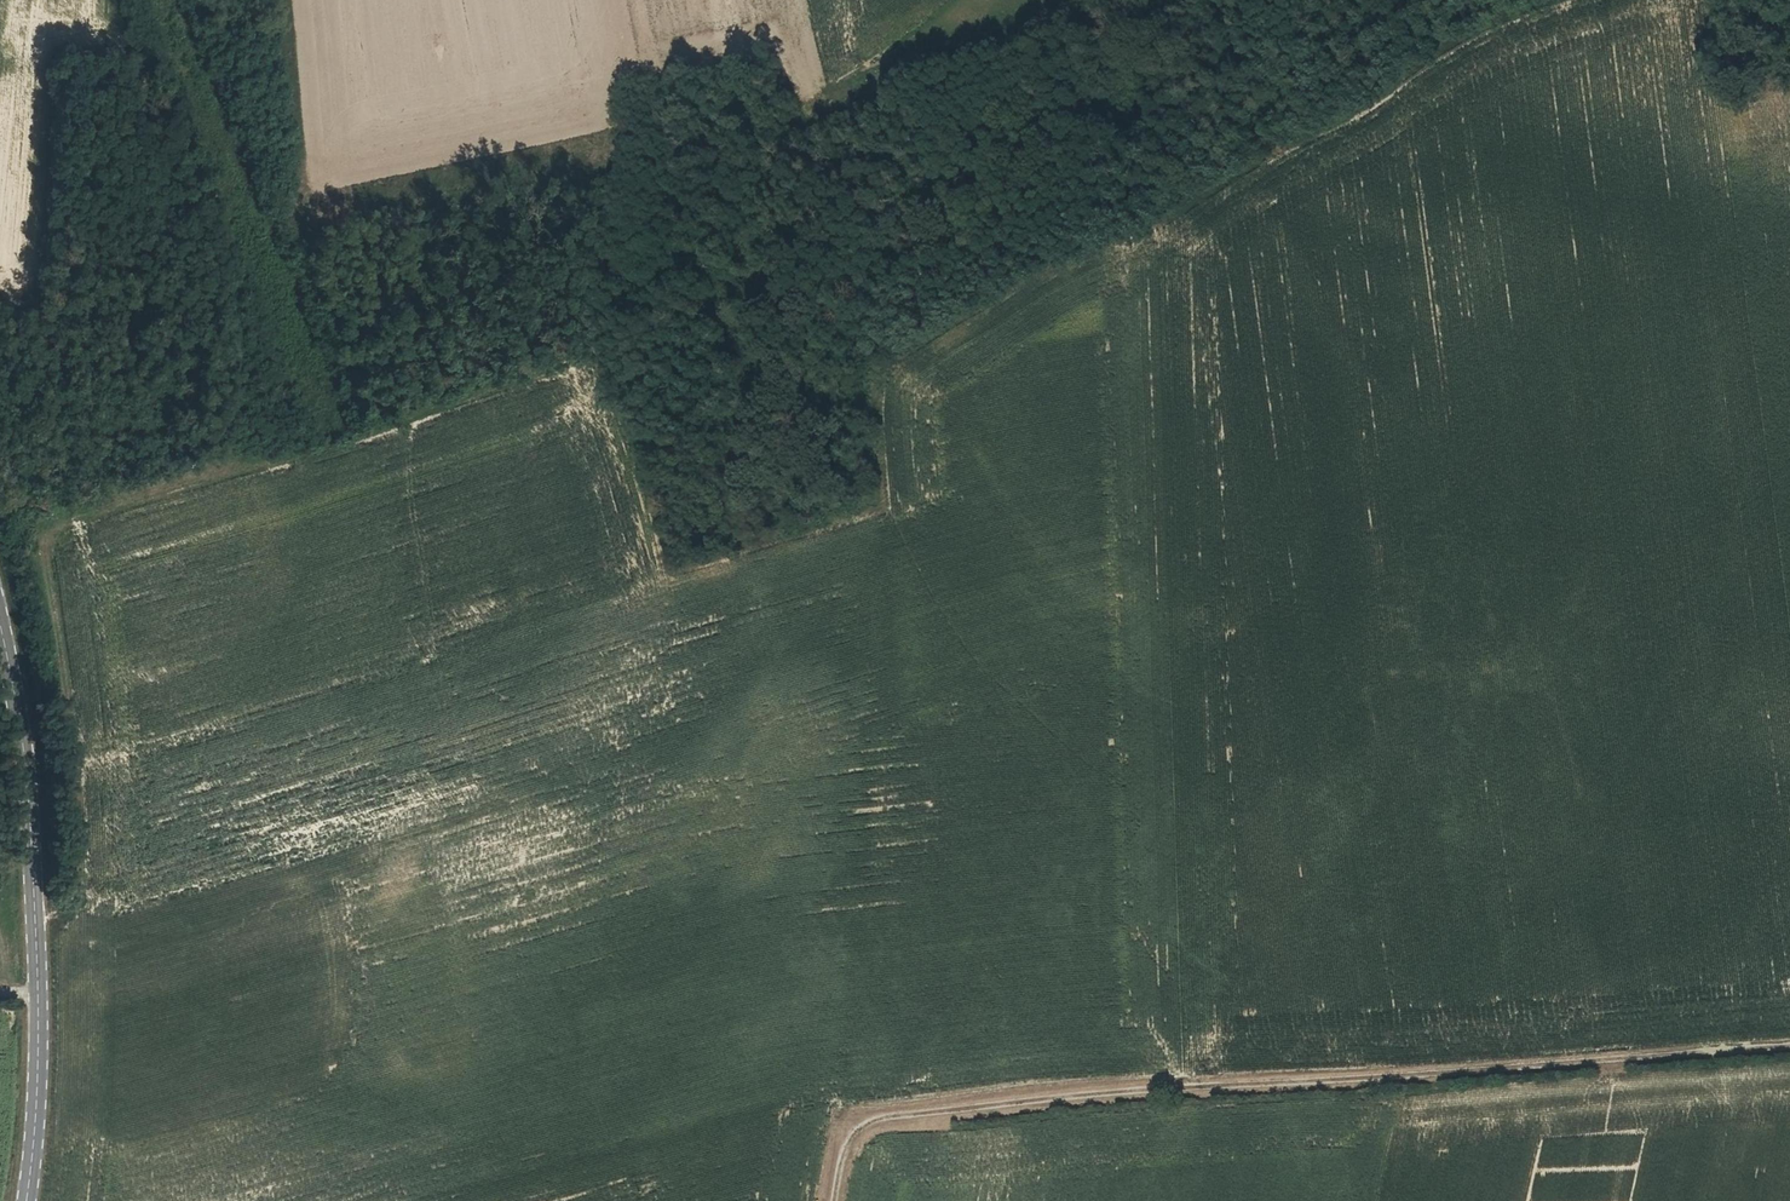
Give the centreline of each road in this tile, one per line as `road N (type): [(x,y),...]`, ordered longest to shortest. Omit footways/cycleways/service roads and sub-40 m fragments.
road 1 (track): [(1789,1046),(1124,1092),(881,1120),(849,1144),(835,1200)]
road 2 (tertiary): [(30,1200),(37,1057),(31,860),(0,614)]

